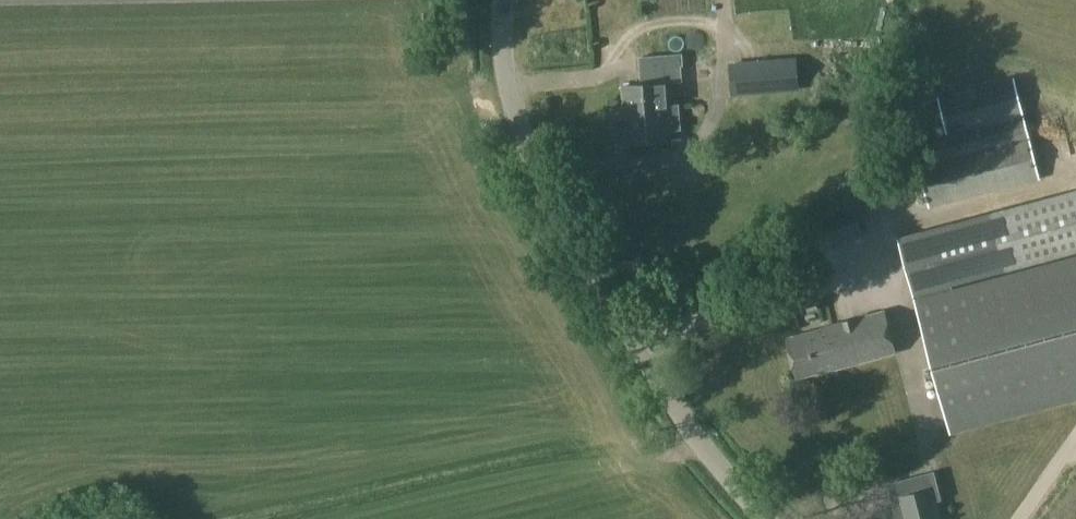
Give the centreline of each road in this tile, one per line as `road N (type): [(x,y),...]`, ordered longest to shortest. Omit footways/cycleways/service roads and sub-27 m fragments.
road 1 (unclassified): [(769,518),(632,349),(548,218),(506,107),(507,0)]

